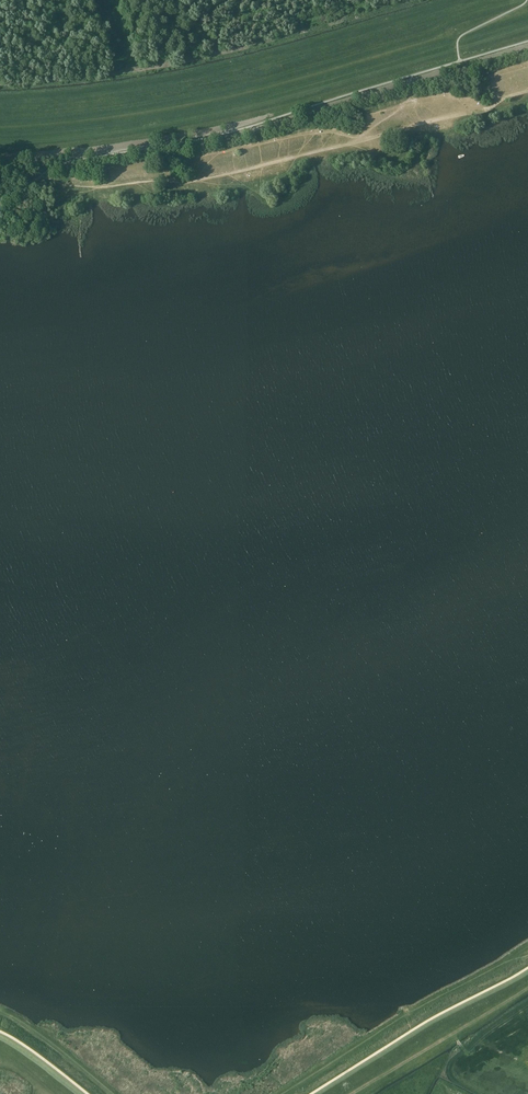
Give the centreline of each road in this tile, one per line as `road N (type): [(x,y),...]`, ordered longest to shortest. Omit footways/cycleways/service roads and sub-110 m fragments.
road 1 (track): [(283,1093),(417,1008),(527,955)]
road 2 (track): [(527,988),(350,1093)]
road 3 (track): [(0,1016),(34,1032),(110,1093)]

